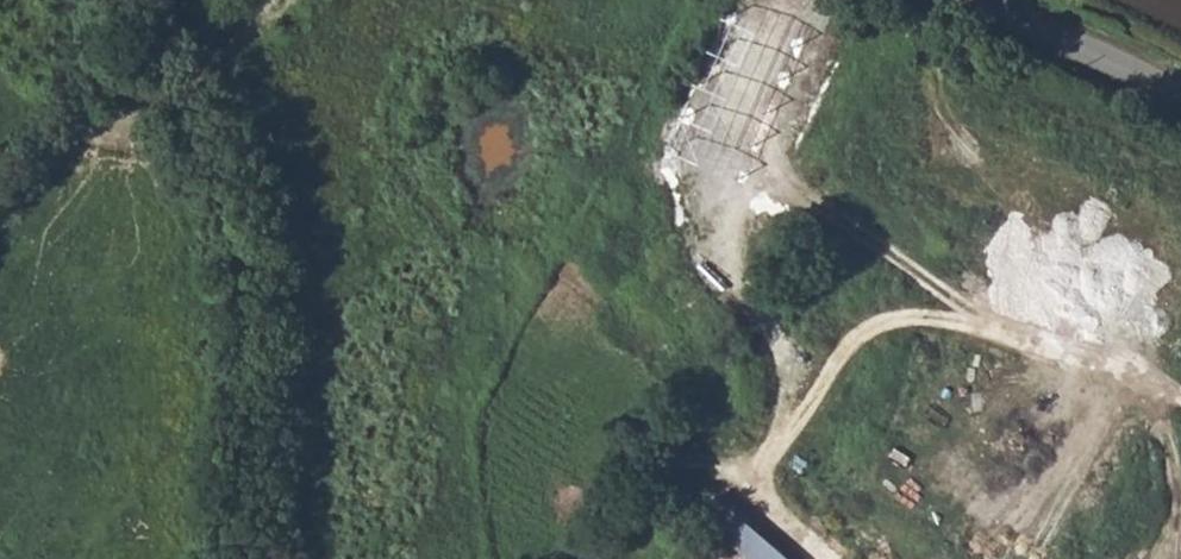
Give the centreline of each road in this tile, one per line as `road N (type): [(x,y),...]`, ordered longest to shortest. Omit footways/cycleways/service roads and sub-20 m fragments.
road 1 (tertiary): [(1180,99),(1086,47),(961,0)]

